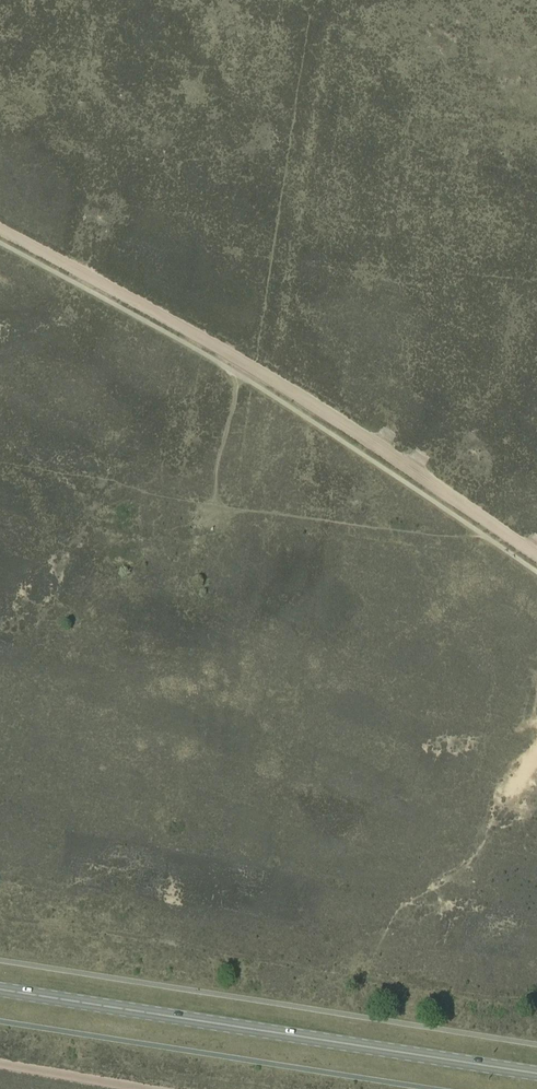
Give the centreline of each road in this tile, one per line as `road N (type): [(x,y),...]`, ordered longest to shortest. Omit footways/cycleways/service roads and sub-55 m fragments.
road 1 (track): [(0,229),(320,410),(536,557)]
road 2 (track): [(536,1004),(0,916)]
road 3 (primary): [(536,1073),(0,989)]
road 4 (track): [(511,539),(212,509)]
road 5 (track): [(212,509),(243,364)]
road 6 (track): [(140,1088),(0,1064)]

